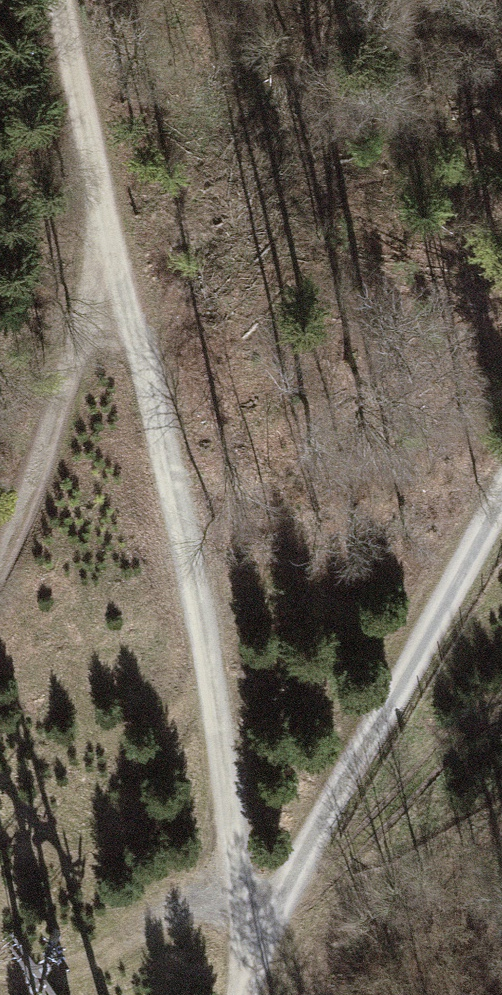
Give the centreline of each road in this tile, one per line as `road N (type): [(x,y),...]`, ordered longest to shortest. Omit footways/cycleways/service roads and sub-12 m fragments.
road 1 (track): [(252,957),(198,610),(102,224),(59,0)]
road 2 (track): [(501,495),(252,957)]
road 3 (track): [(102,224),(59,425),(0,560)]

